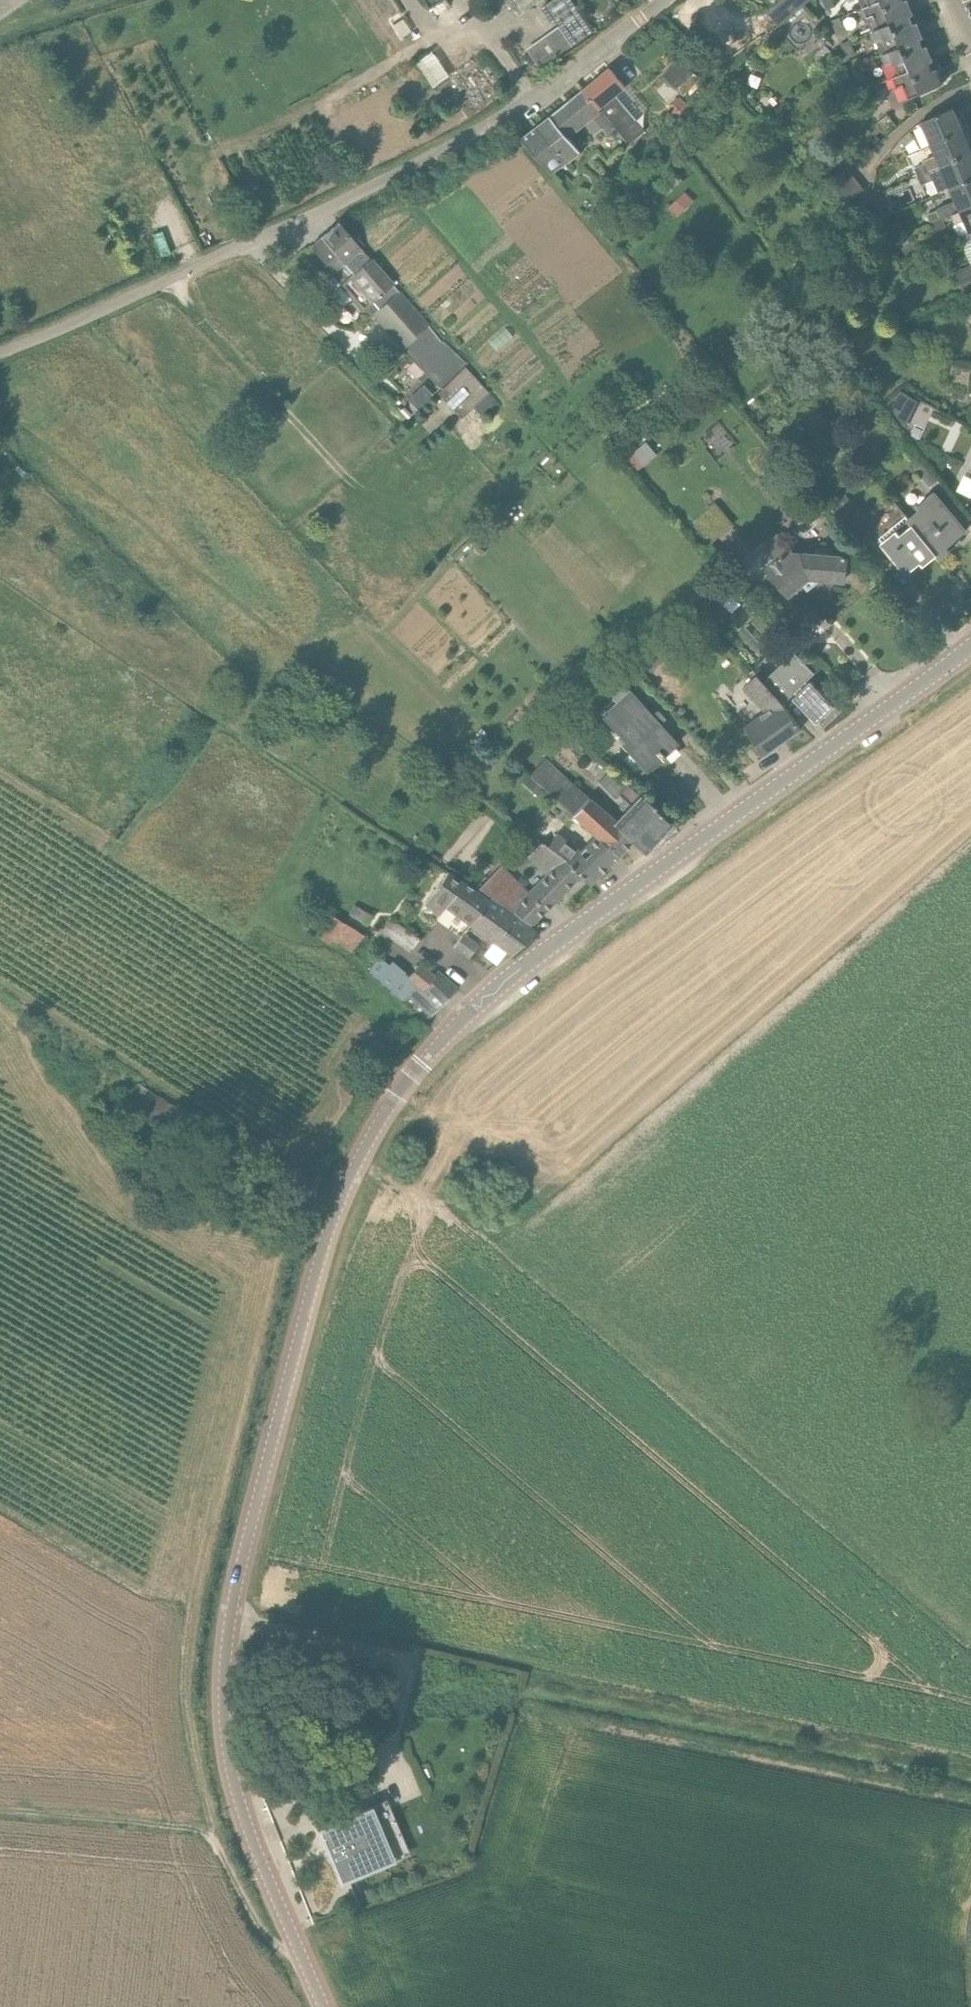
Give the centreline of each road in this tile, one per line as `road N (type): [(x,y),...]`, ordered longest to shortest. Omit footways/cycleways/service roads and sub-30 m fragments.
road 1 (secondary): [(325,2006),(237,1798),(223,1686),(244,1553),(321,1254),(351,1180),(402,1090),(508,980),(970,644)]
road 2 (residential): [(318,215),(495,122),(666,0)]
road 3 (track): [(299,1950),(269,1940),(217,1849),(194,1832),(0,1816)]
road 4 (unclassified): [(0,355),(318,215)]

